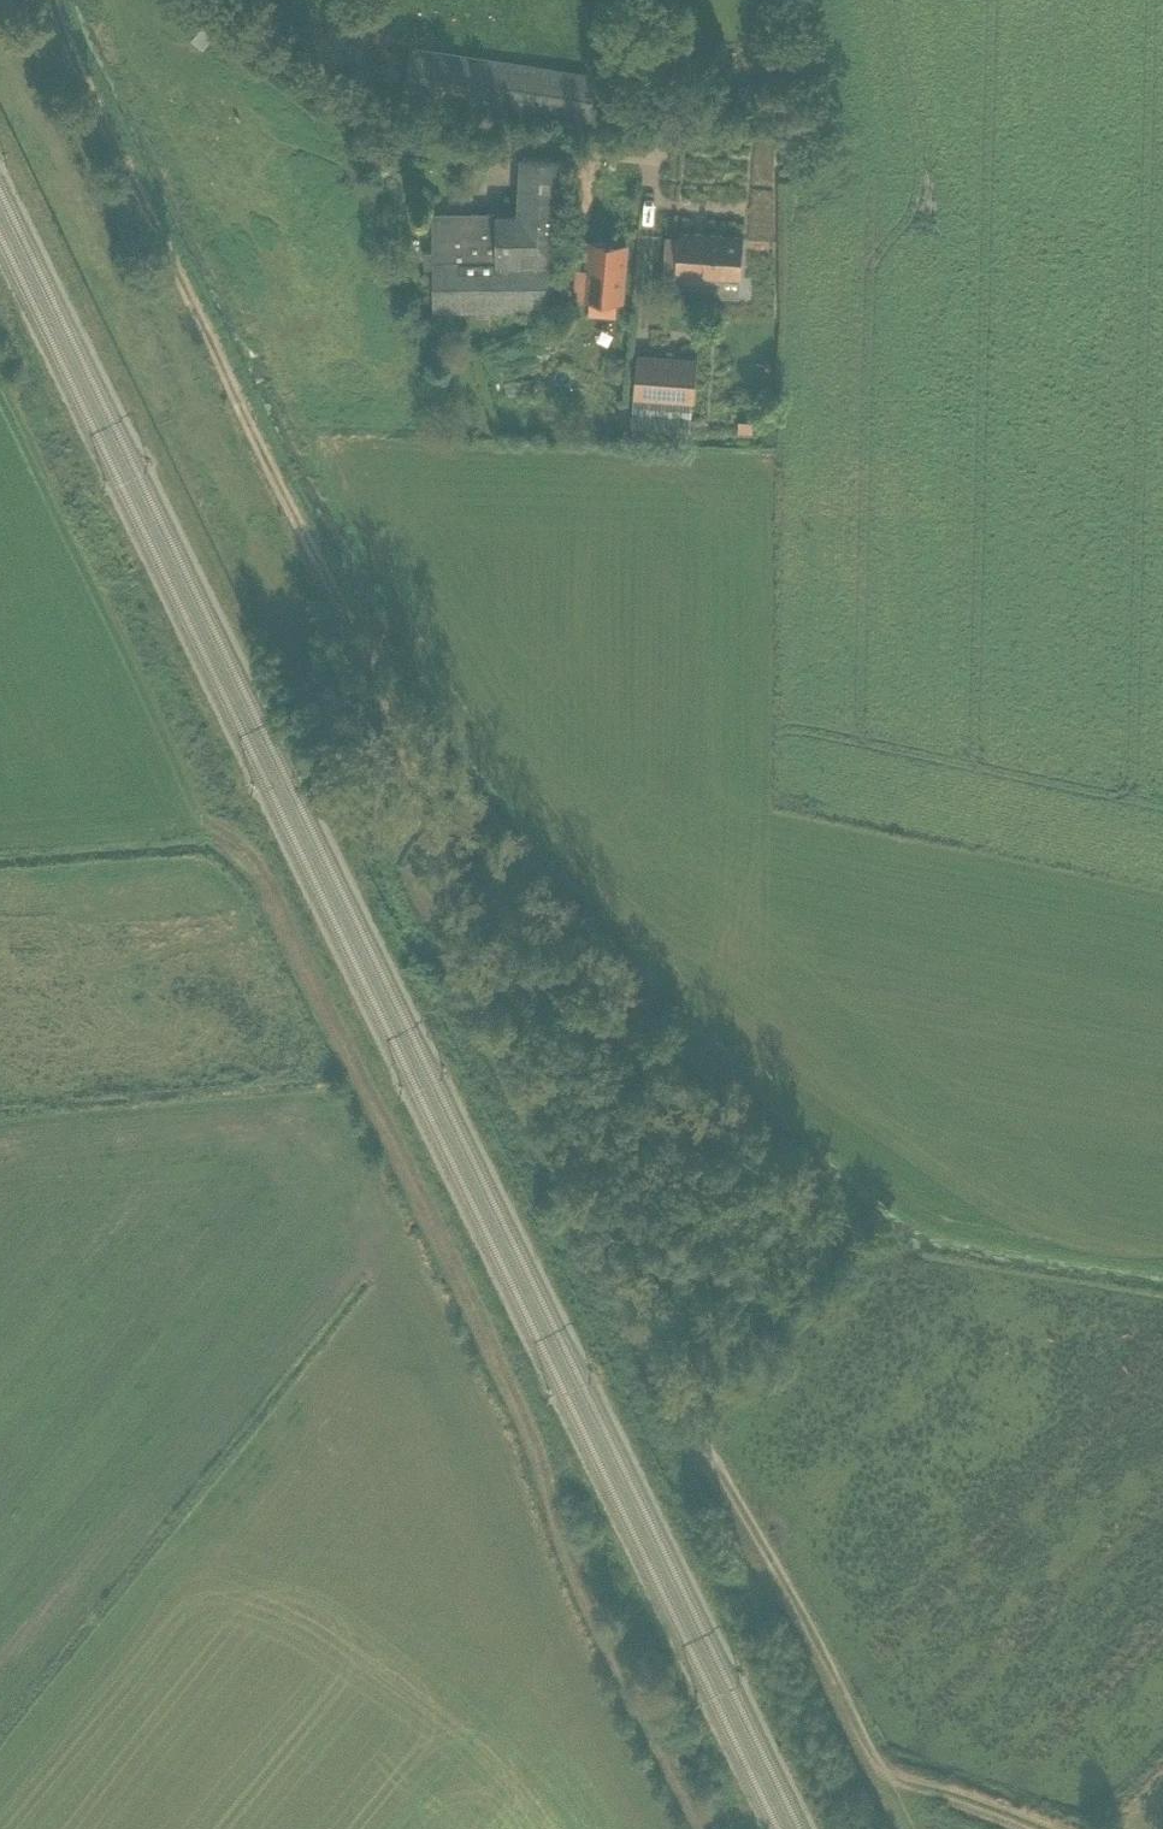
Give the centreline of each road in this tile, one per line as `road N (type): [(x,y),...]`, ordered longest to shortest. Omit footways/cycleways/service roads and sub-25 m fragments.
road 1 (track): [(1038,1828),(886,1778),(551,1112),(480,957),(405,716),(75,58),(58,0)]
road 2 (unclassified): [(669,147),(390,111),(316,79),(200,0)]

